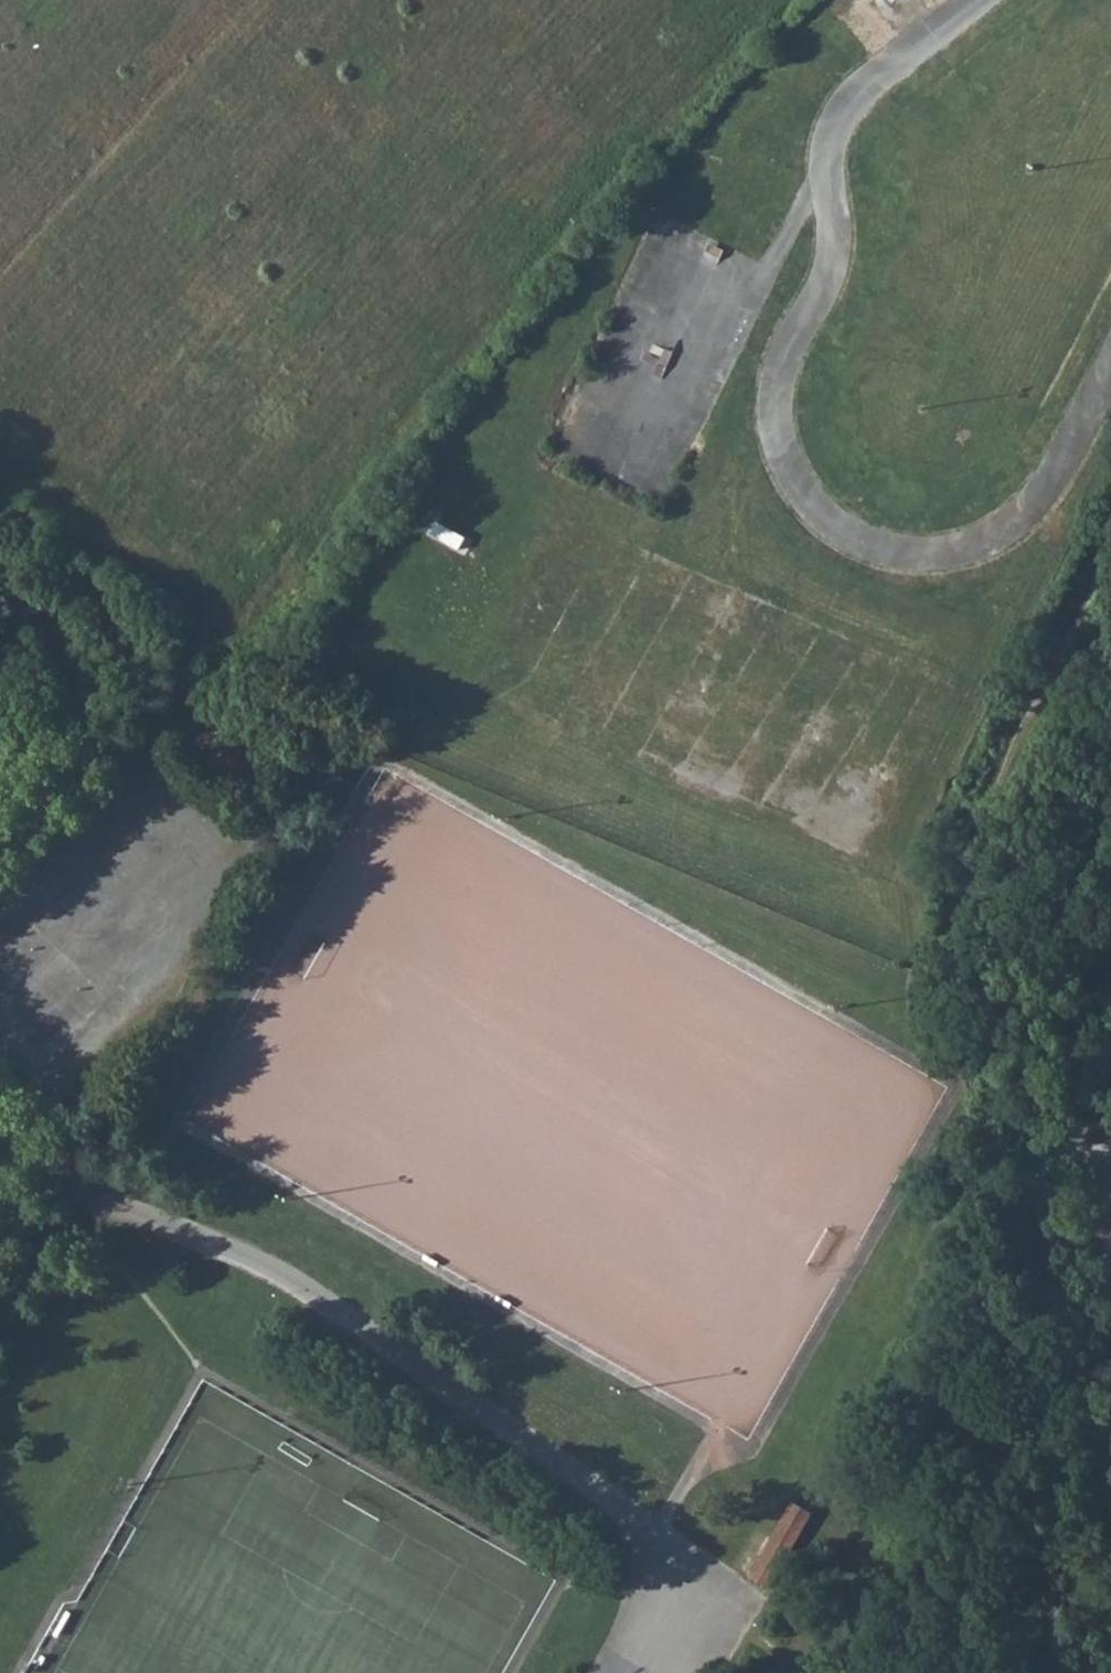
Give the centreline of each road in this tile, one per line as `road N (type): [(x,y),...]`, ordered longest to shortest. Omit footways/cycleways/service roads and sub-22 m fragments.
road 1 (unclassified): [(959,899),(963,1002),(1007,1092),(1110,1487)]
road 2 (track): [(1110,547),(990,789),(959,899)]

